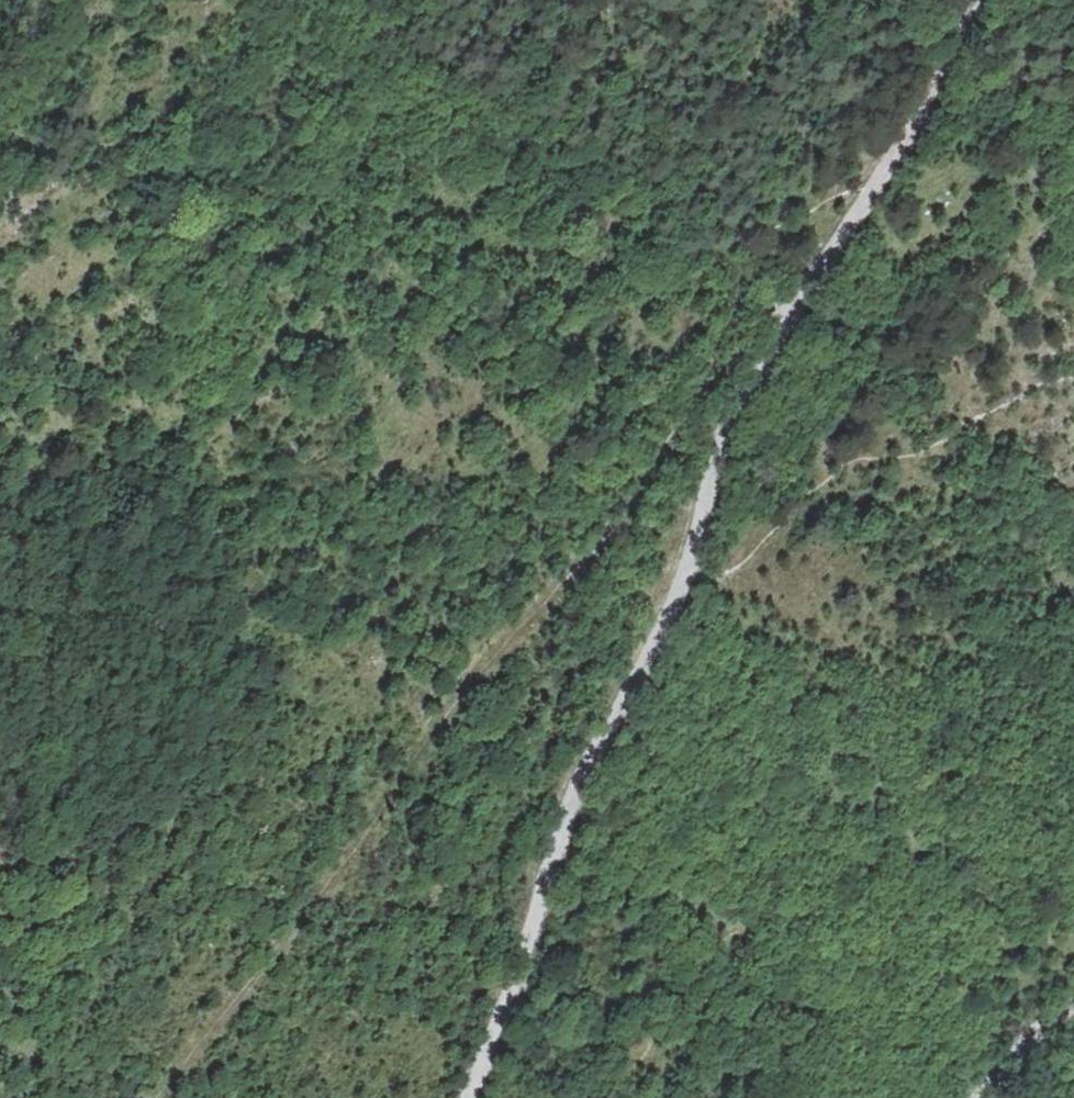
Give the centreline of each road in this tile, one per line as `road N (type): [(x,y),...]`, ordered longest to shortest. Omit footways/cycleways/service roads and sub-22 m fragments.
road 1 (track): [(979,0),(715,455),(676,600),(570,799),(469,1097)]
road 2 (track): [(967,1097),(1027,1030),(1073,1000)]

